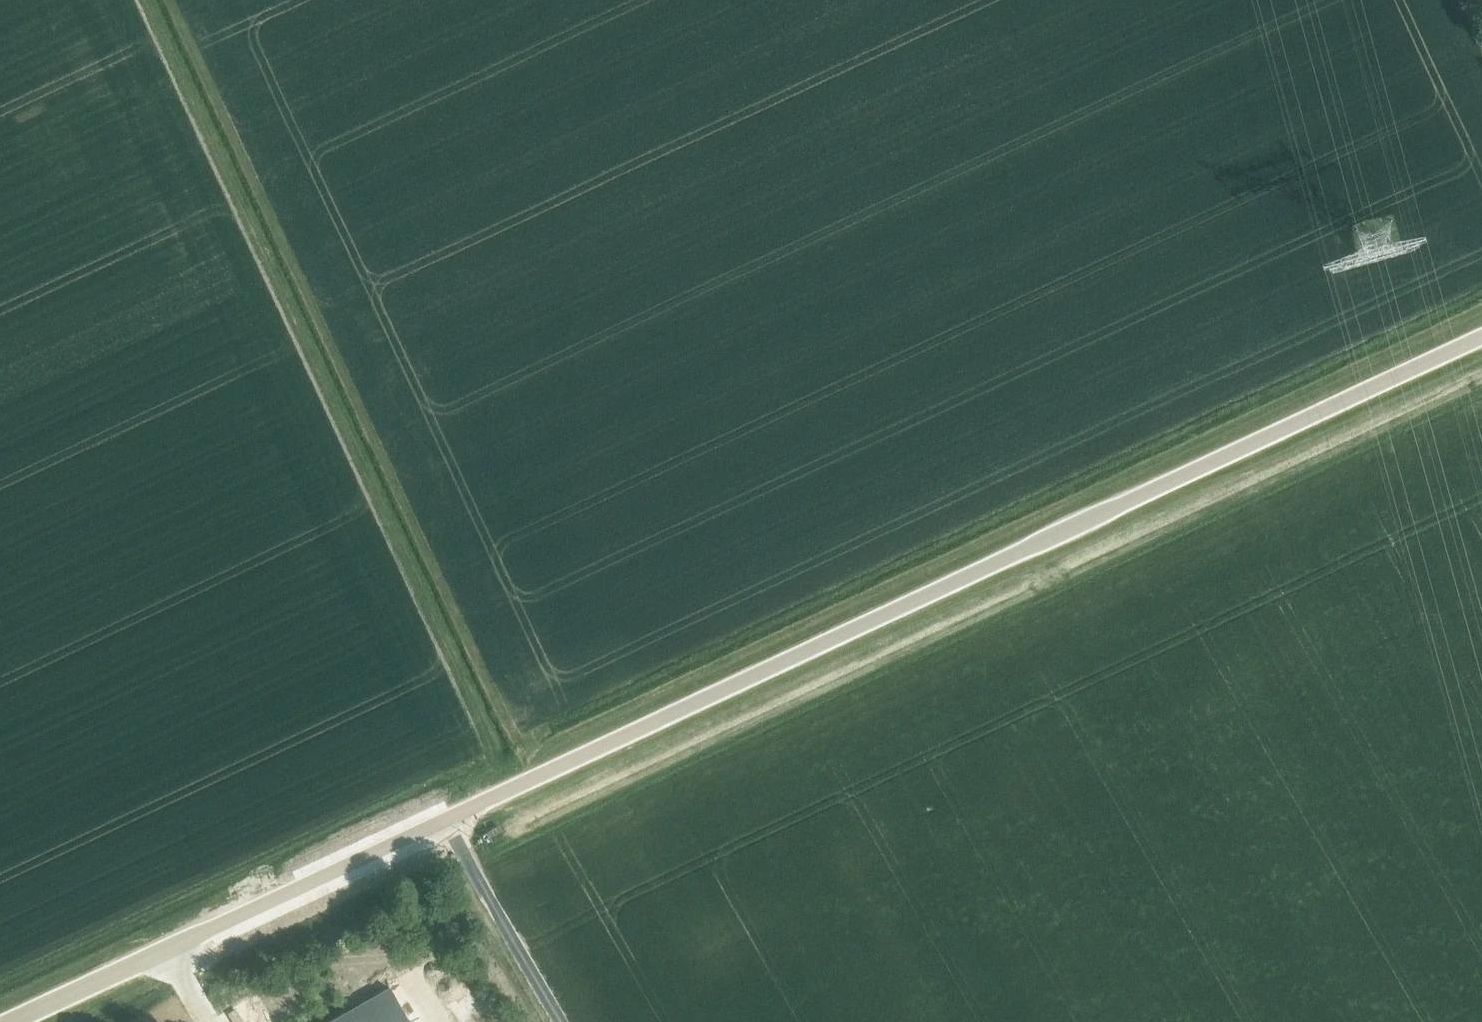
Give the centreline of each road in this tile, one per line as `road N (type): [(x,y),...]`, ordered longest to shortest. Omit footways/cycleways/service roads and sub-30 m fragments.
road 1 (unclassified): [(13,1021),(1481,335)]

